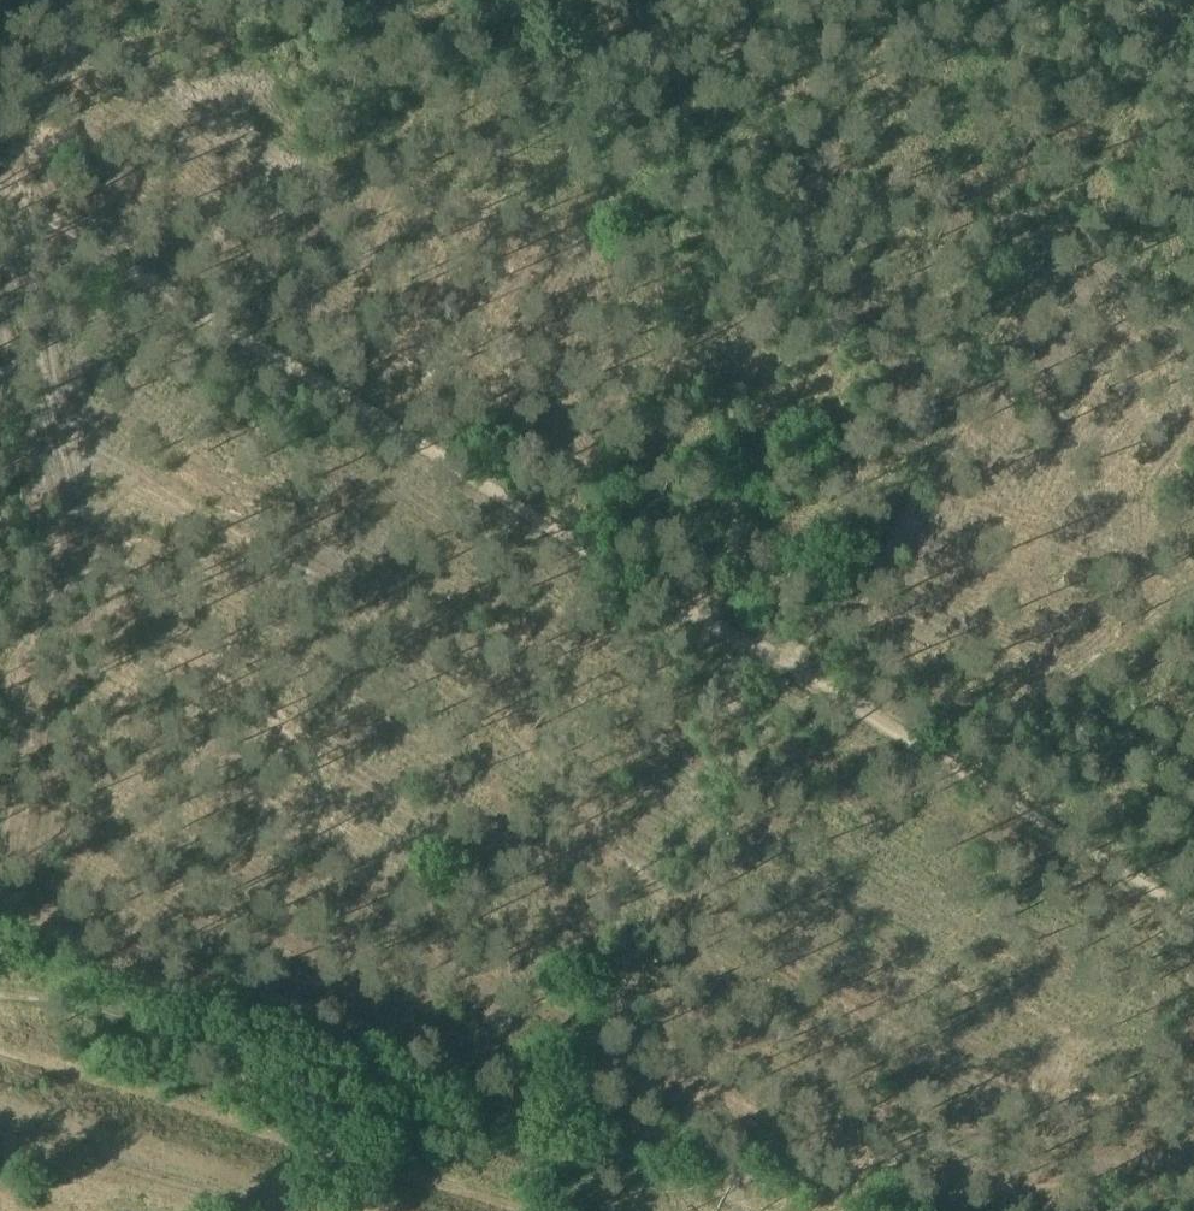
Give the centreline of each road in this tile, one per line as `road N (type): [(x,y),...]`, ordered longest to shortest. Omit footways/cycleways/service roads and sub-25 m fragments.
road 1 (track): [(0,190),(808,688)]
road 2 (track): [(808,688),(1193,31)]
road 3 (track): [(547,1152),(808,688)]
road 4 (track): [(808,688),(1193,917)]

